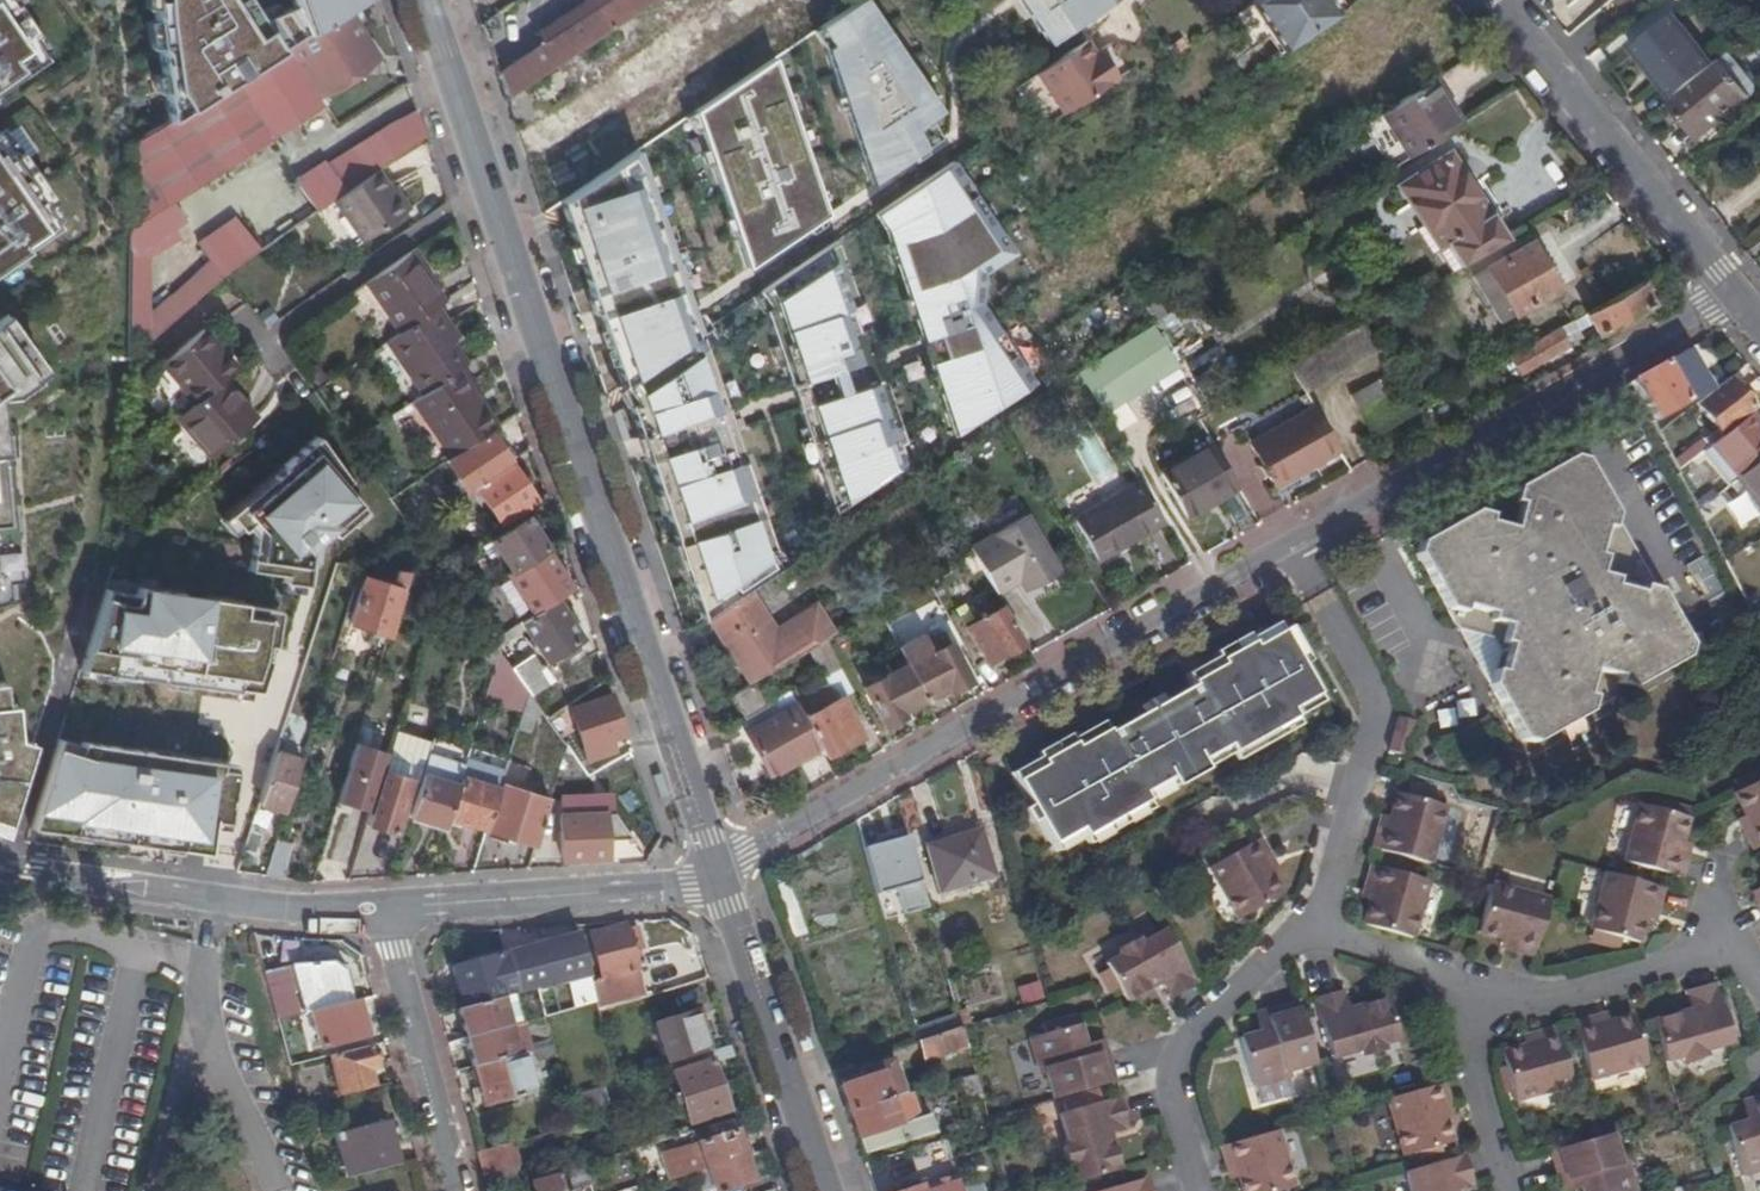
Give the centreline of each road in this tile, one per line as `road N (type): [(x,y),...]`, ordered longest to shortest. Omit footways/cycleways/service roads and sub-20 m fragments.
road 1 (primary): [(717,875),(432,0)]
road 2 (residential): [(1290,544),(717,875)]
road 3 (residential): [(1724,293),(1290,544)]
road 4 (residential): [(1308,935),(1372,700),(1290,544)]
road 5 (residential): [(1724,293),(1499,0)]
road 6 (residential): [(387,911),(692,887),(717,875)]
road 7 (primary): [(824,1190),(717,875)]
road 8 (residential): [(1191,1190),(1160,1064),(1308,935)]
road 9 (residential): [(212,901),(206,1045),(273,1190)]
road 10 (residential): [(1737,935),(1531,1004),(1458,993)]
road 11 (residential): [(387,911),(465,1190)]
road 12 (residential): [(0,855),(212,901)]
road 13 (residential): [(1496,1190),(1461,1053),(1458,993)]
road 14 (residential): [(212,901),(387,911)]
road 15 (residential): [(1458,993),(1308,935)]

